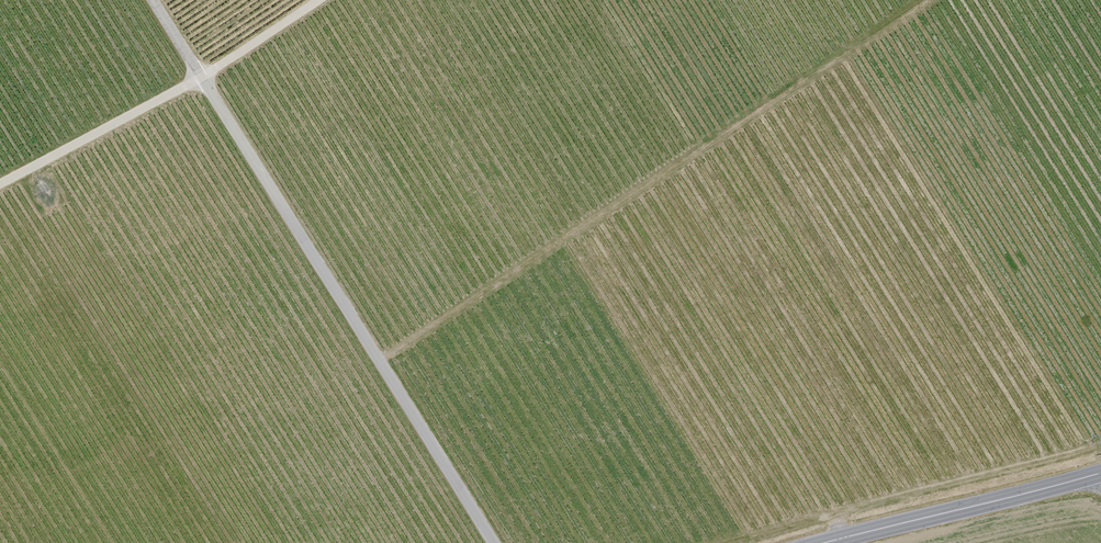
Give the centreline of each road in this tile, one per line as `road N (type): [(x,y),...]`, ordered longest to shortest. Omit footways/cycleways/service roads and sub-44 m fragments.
road 1 (track): [(929,0),(376,360)]
road 2 (unclassified): [(492,542),(153,0)]
road 3 (secondary): [(823,542),(1100,473)]
road 4 (track): [(0,183),(202,78)]
road 5 (track): [(319,0),(202,78)]

